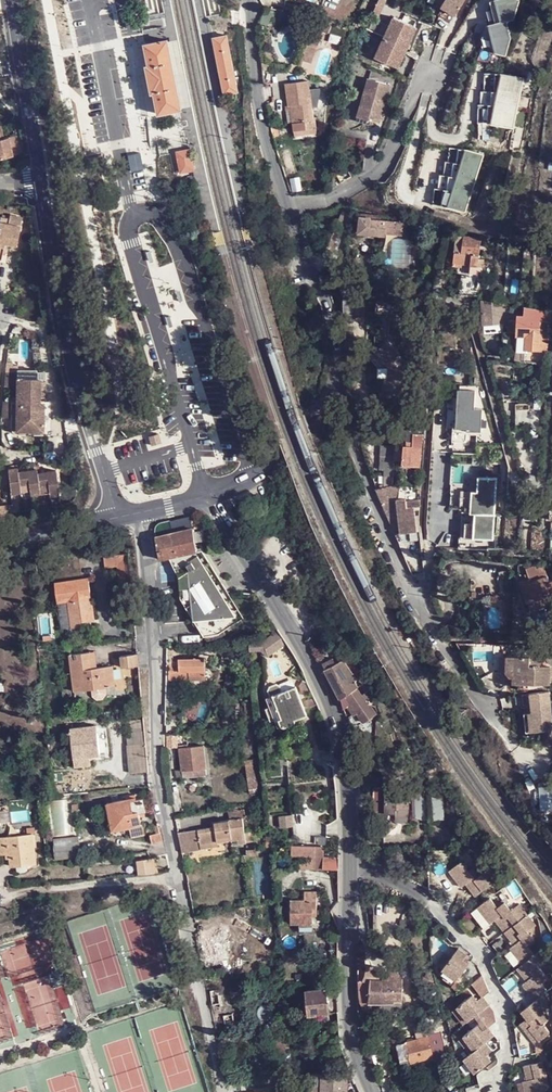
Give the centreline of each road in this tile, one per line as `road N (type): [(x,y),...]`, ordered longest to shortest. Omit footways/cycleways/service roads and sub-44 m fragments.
road 1 (tertiary): [(208,495),(309,661),(341,735),(353,1042),(373,1091)]
road 2 (residential): [(415,602),(429,571),(422,521),(437,302),(458,299),(468,311),(524,491),(545,481),(551,403)]
road 3 (residential): [(141,513),(160,781),(222,1091)]
road 4 (residential): [(338,395),(327,308),(264,133),(250,0)]
road 5 (tertiary): [(40,183),(70,350),(118,518)]
road 6 (residential): [(338,395),(415,602)]
road 7 (tertiary): [(14,0),(40,183)]
road 8 (residential): [(208,495),(272,466),(338,395)]
road 9 (residential): [(415,602),(508,738)]
road 10 (tertiary): [(0,539),(118,518)]

